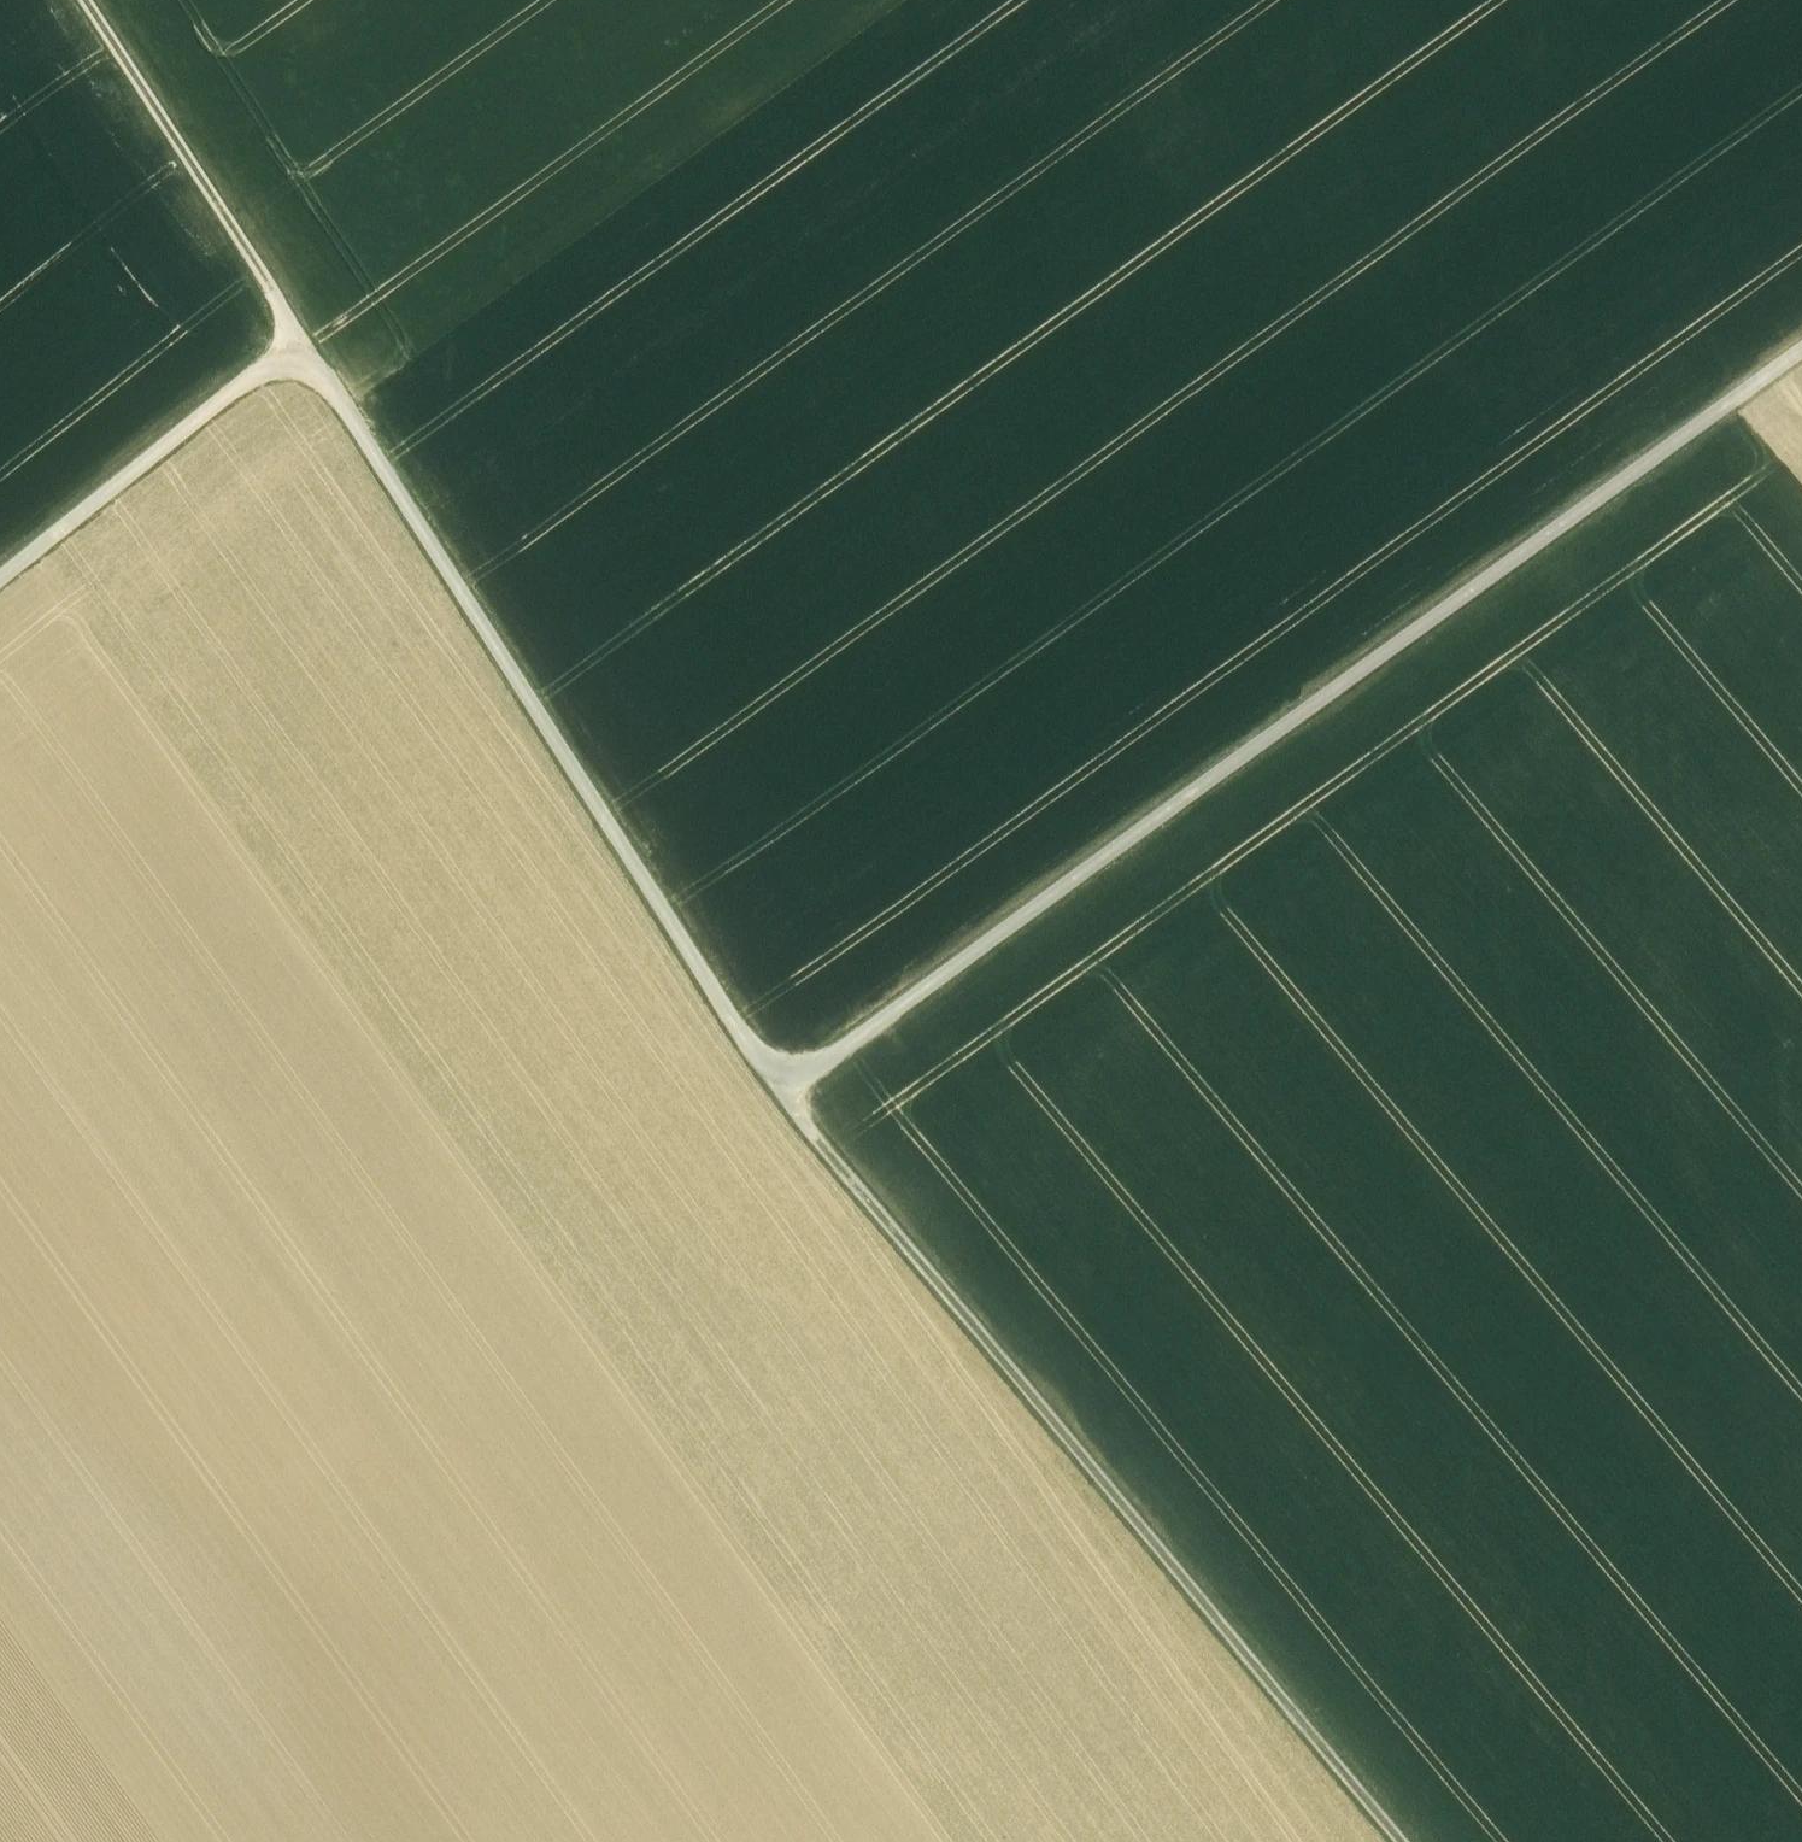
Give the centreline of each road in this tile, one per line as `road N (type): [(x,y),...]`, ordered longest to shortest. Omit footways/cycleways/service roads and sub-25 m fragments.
road 1 (track): [(1801,350),(782,1095),(301,342),(0,583)]
road 2 (track): [(1402,1841),(782,1095)]
road 3 (track): [(88,0),(301,342)]

